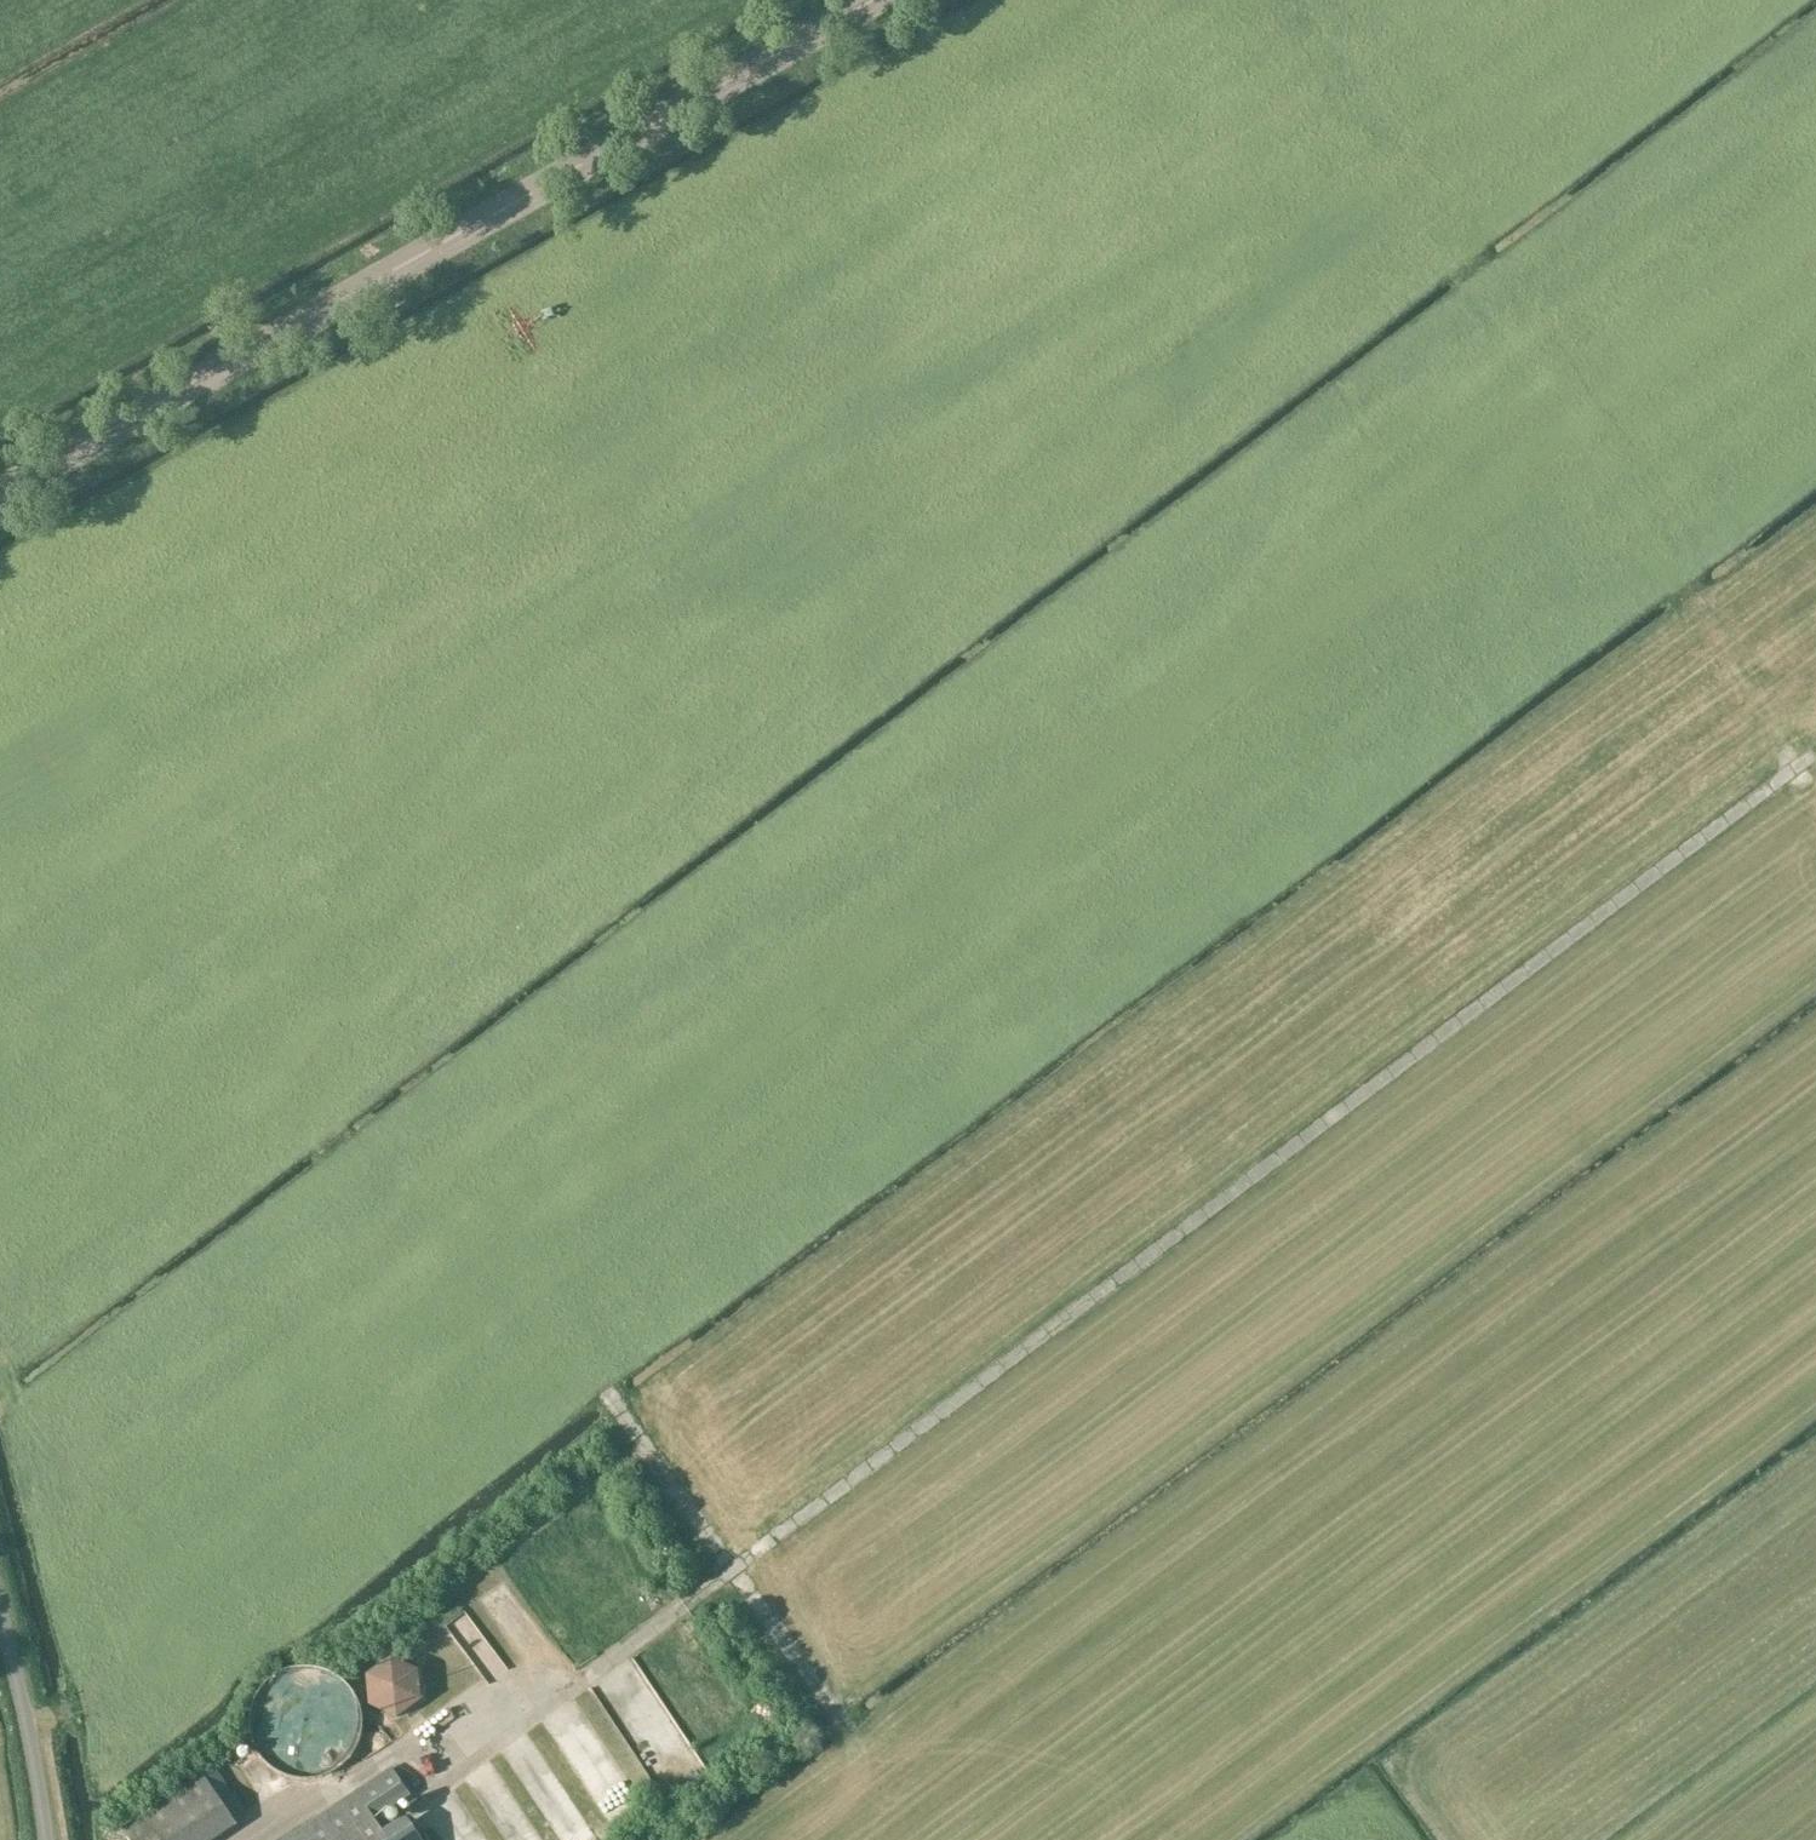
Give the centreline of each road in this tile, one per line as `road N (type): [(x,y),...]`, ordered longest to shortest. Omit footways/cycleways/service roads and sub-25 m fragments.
road 1 (track): [(458,1769),(1799,779)]
road 2 (secondary): [(0,493),(873,0)]
road 3 (unclassified): [(46,1839),(0,1609)]

